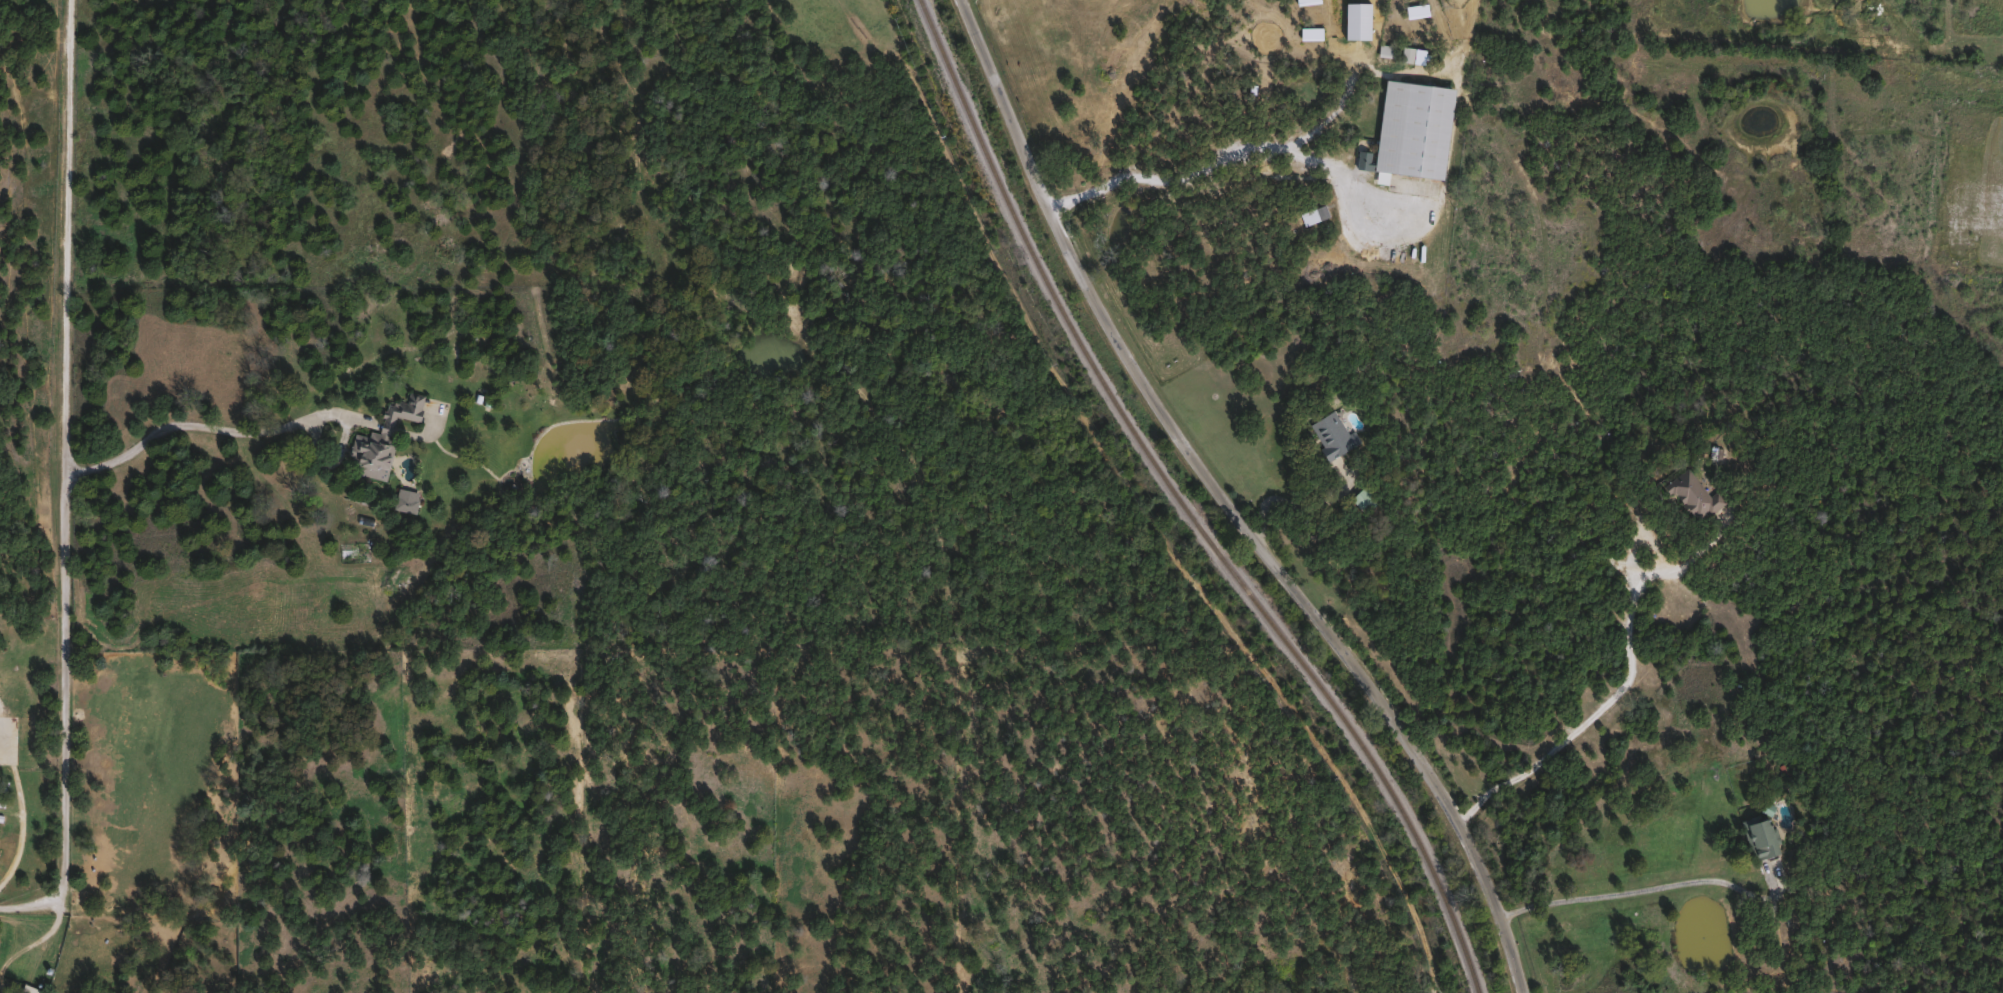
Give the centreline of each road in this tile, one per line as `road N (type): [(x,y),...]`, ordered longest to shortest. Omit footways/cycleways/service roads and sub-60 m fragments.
road 1 (residential): [(1531,992),(1494,878),(1446,782),(1369,669),(1169,428),(1107,328),(1046,209),(960,0)]

